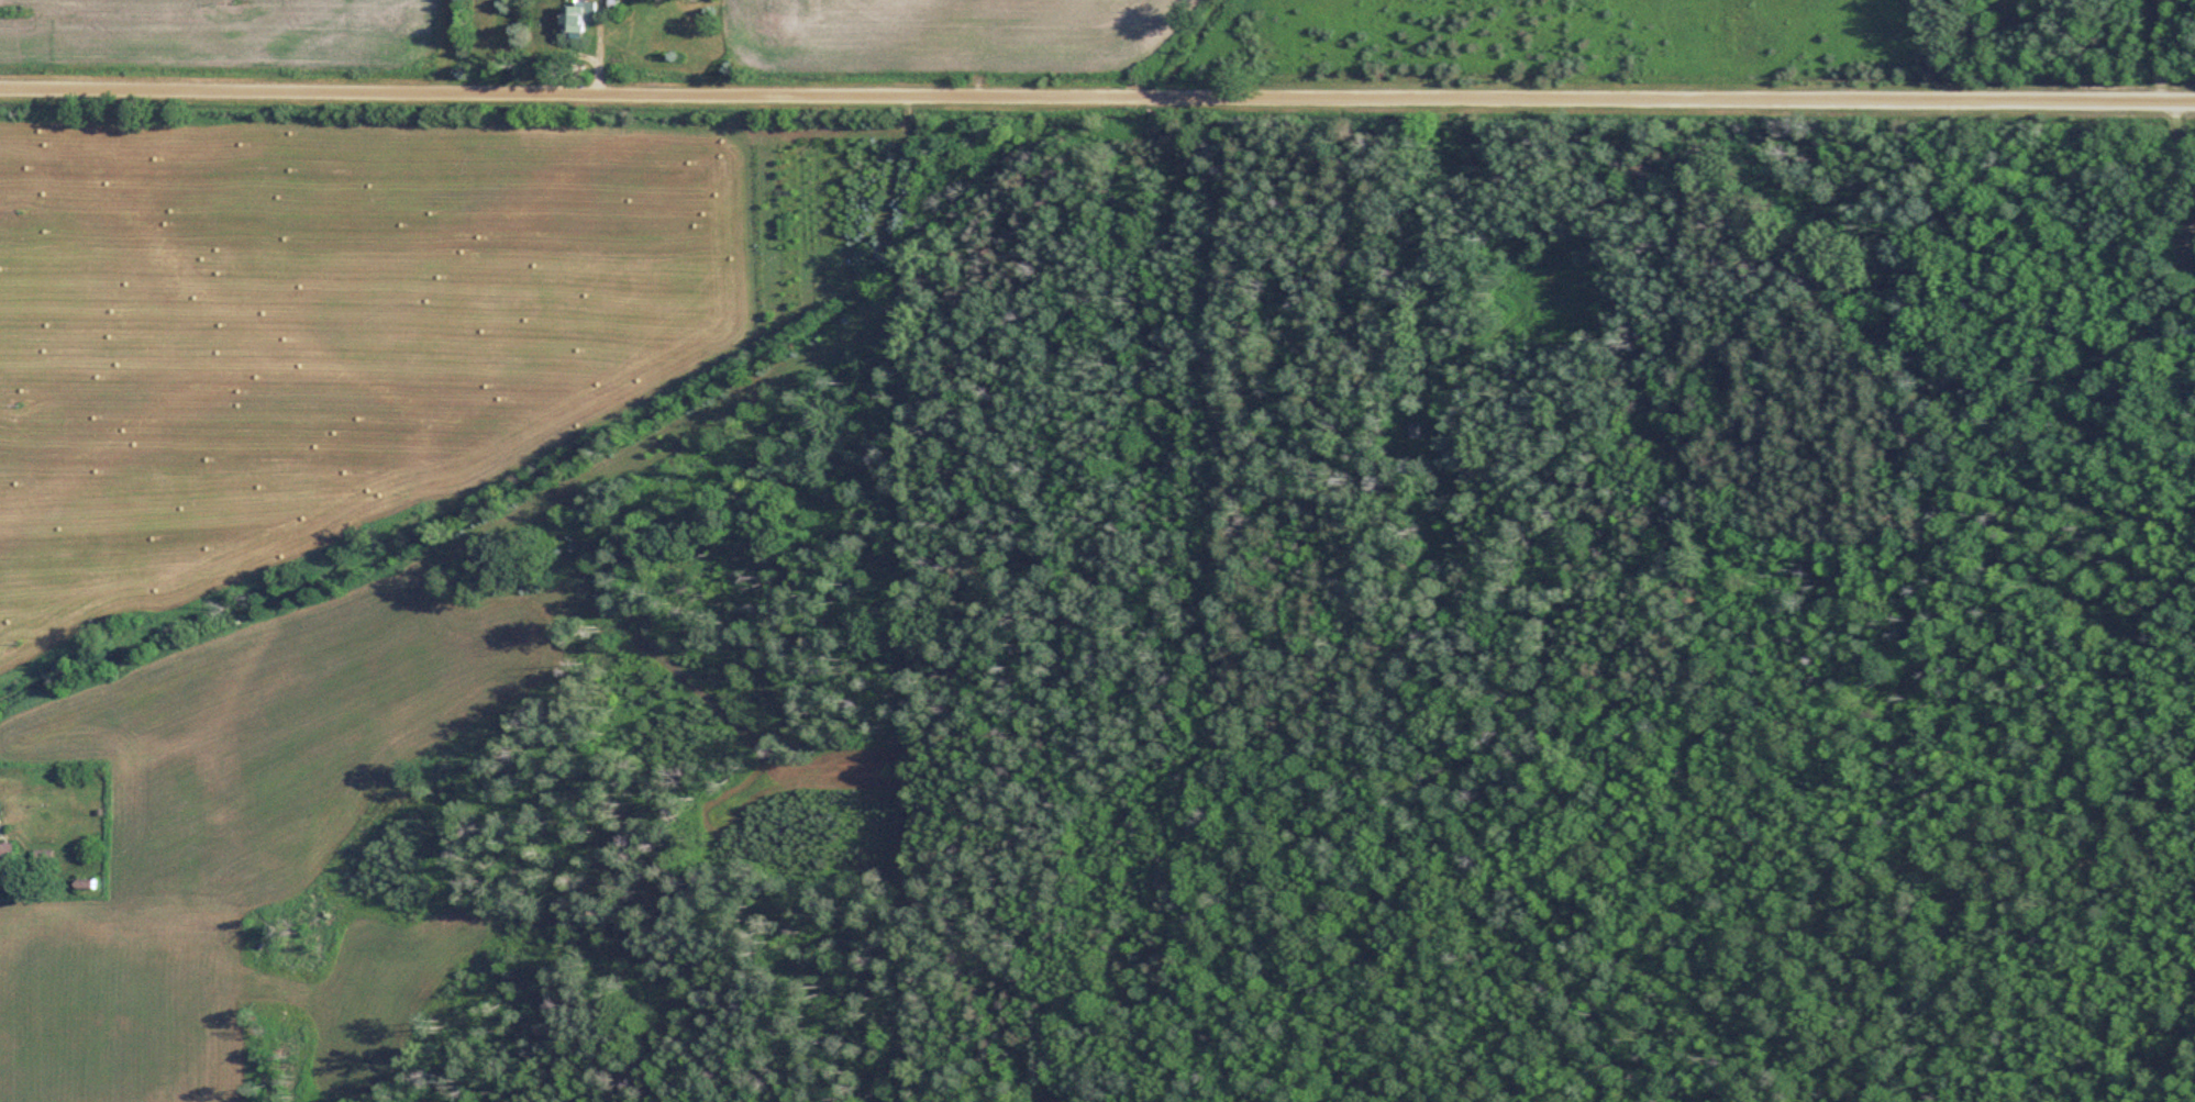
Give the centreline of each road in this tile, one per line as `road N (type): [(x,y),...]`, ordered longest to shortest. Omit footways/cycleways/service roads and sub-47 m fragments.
road 1 (residential): [(2194,107),(0,91)]

